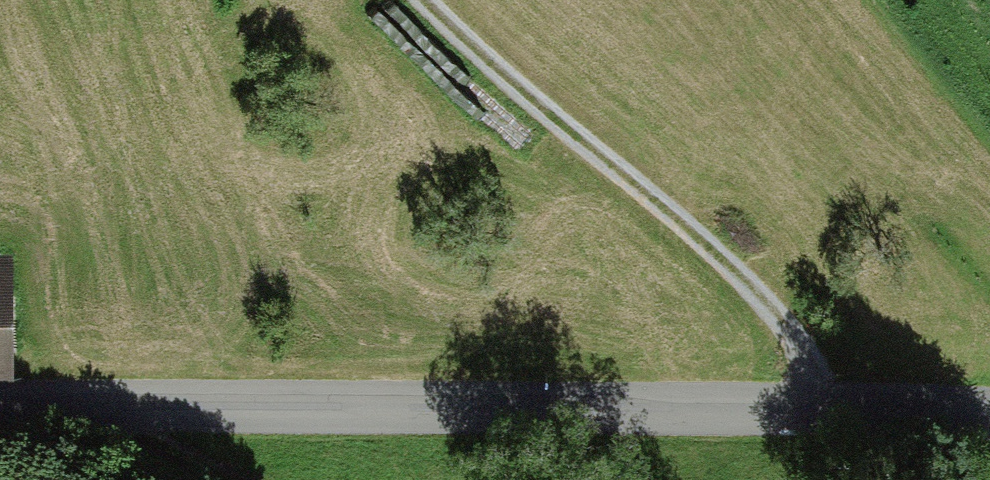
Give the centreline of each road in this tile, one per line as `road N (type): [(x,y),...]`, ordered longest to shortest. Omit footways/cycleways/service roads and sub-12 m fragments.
road 1 (residential): [(0,407),(989,410)]
road 2 (track): [(807,409),(798,351),(680,228),(510,101),(414,0)]

